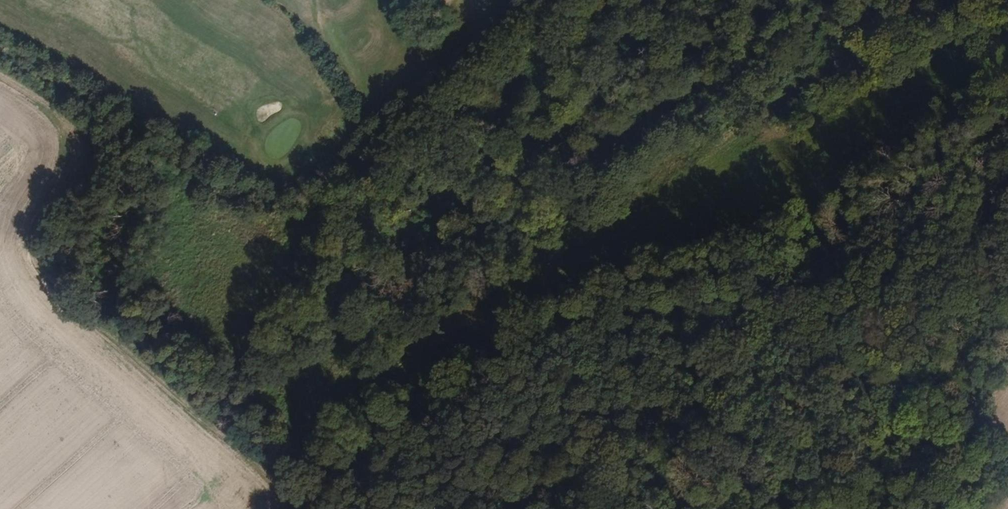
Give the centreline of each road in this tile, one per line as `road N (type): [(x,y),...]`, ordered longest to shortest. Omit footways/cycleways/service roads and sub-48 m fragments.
road 1 (track): [(65,118),(81,148),(77,174),(35,243),(46,272),(293,501),(288,508)]
road 2 (track): [(1007,141),(897,202),(838,251),(755,292),(569,326)]
road 3 (track): [(569,326),(740,333),(850,356),(900,376),(1007,455)]
road 4 (track): [(569,326),(513,353),(343,482),(293,501)]
road 5 (track): [(65,118),(159,140),(202,135)]

